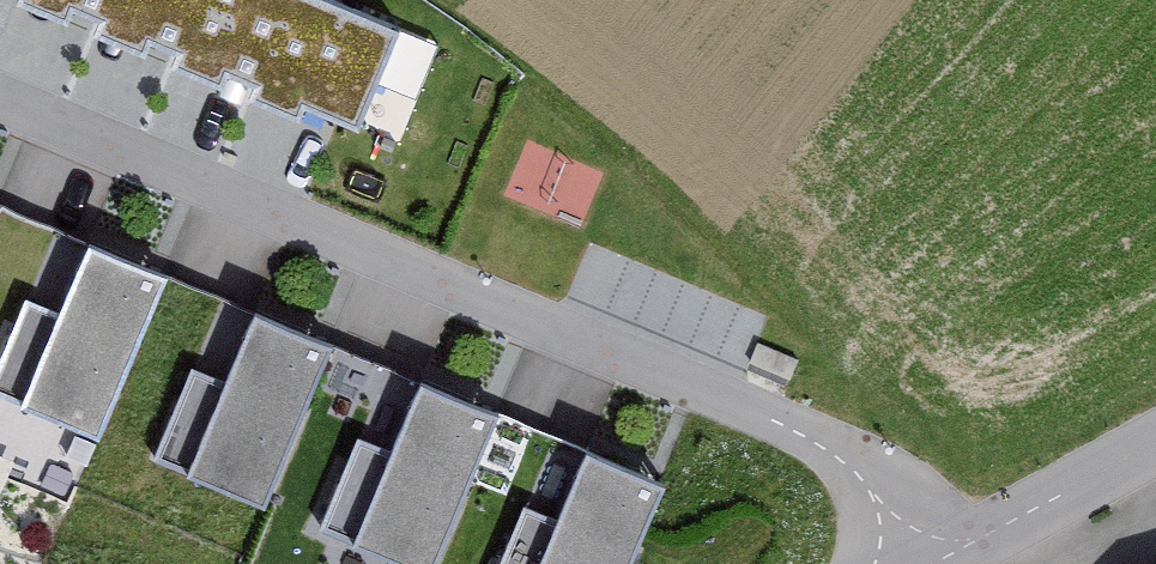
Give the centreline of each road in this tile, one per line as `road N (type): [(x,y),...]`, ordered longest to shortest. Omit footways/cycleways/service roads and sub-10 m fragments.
road 1 (residential): [(0,105),(752,405),(861,473),(924,563)]
road 2 (unclassified): [(1155,437),(932,563)]

